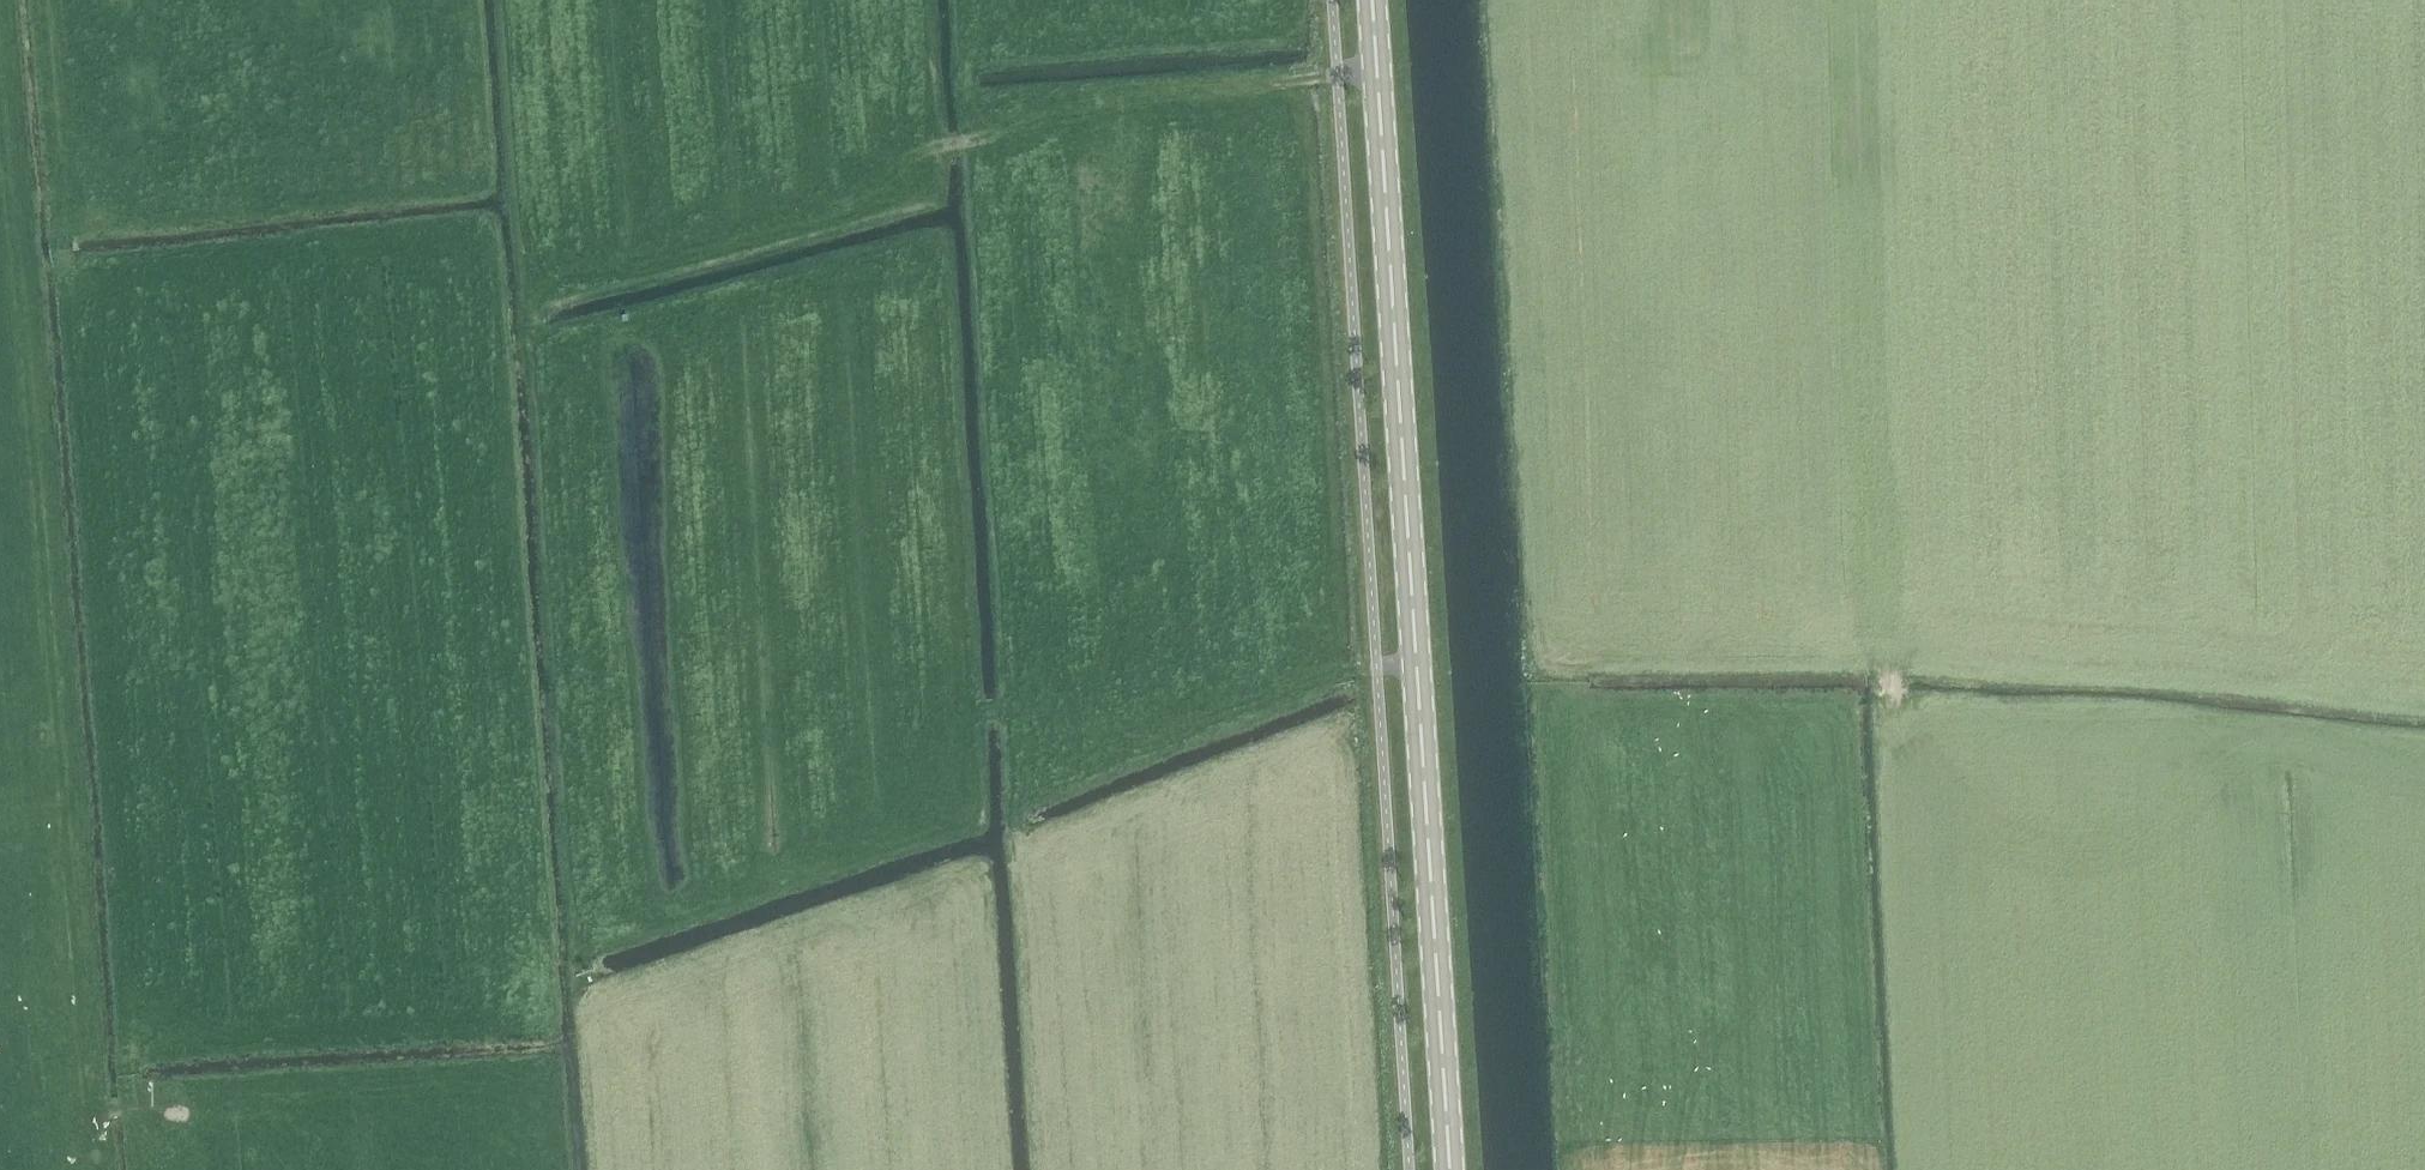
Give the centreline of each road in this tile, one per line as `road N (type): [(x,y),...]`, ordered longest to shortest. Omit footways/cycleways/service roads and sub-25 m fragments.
road 1 (primary): [(1448,1169),(1372,0)]

